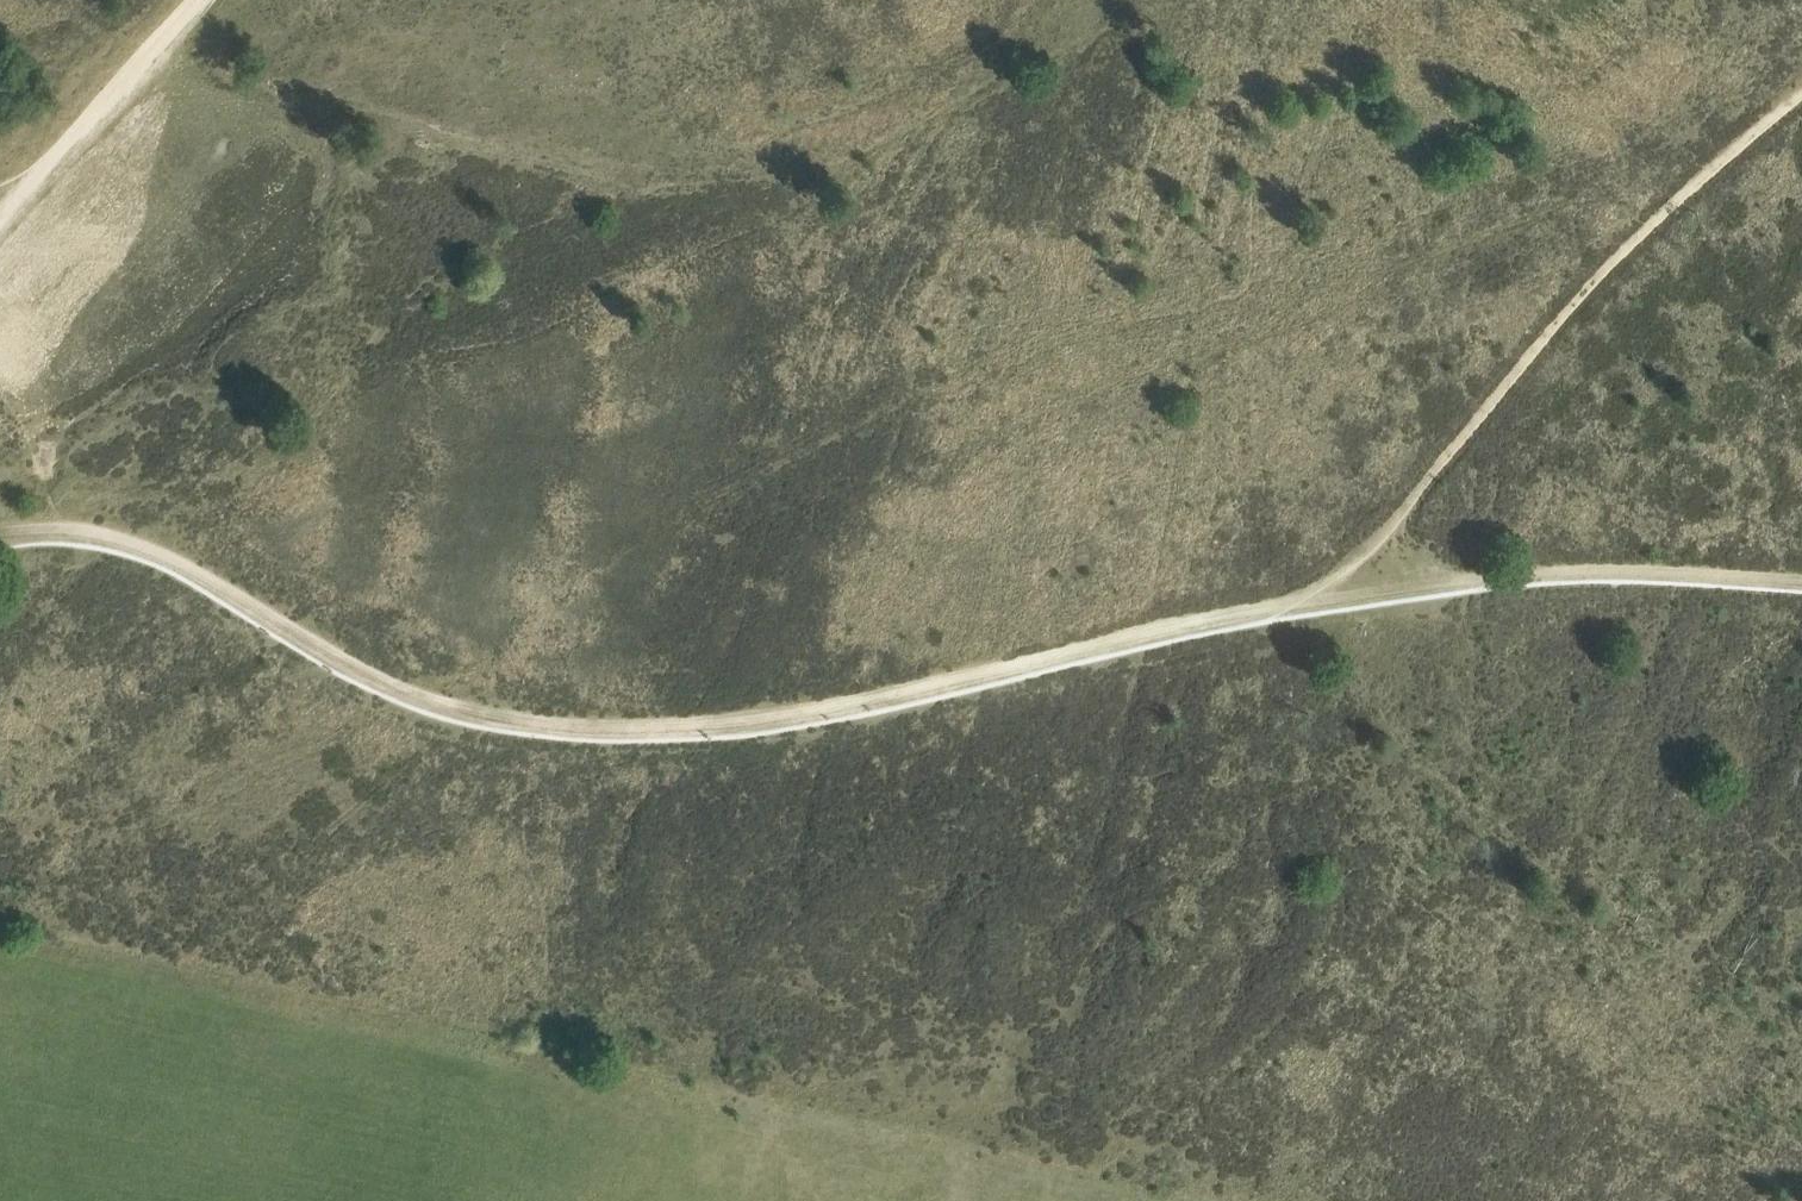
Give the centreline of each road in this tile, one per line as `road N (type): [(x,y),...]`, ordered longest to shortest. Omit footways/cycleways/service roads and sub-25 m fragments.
road 1 (track): [(0,535),(31,530),(100,537),(161,561),(401,692),(506,722),(589,730),(671,732),(834,711),(1227,618),(1462,583),(1581,574),(1801,583)]
road 2 (track): [(1801,96),(1629,247),(1357,561),(1308,604),(1309,616)]
road 3 (track): [(203,0),(54,164)]

